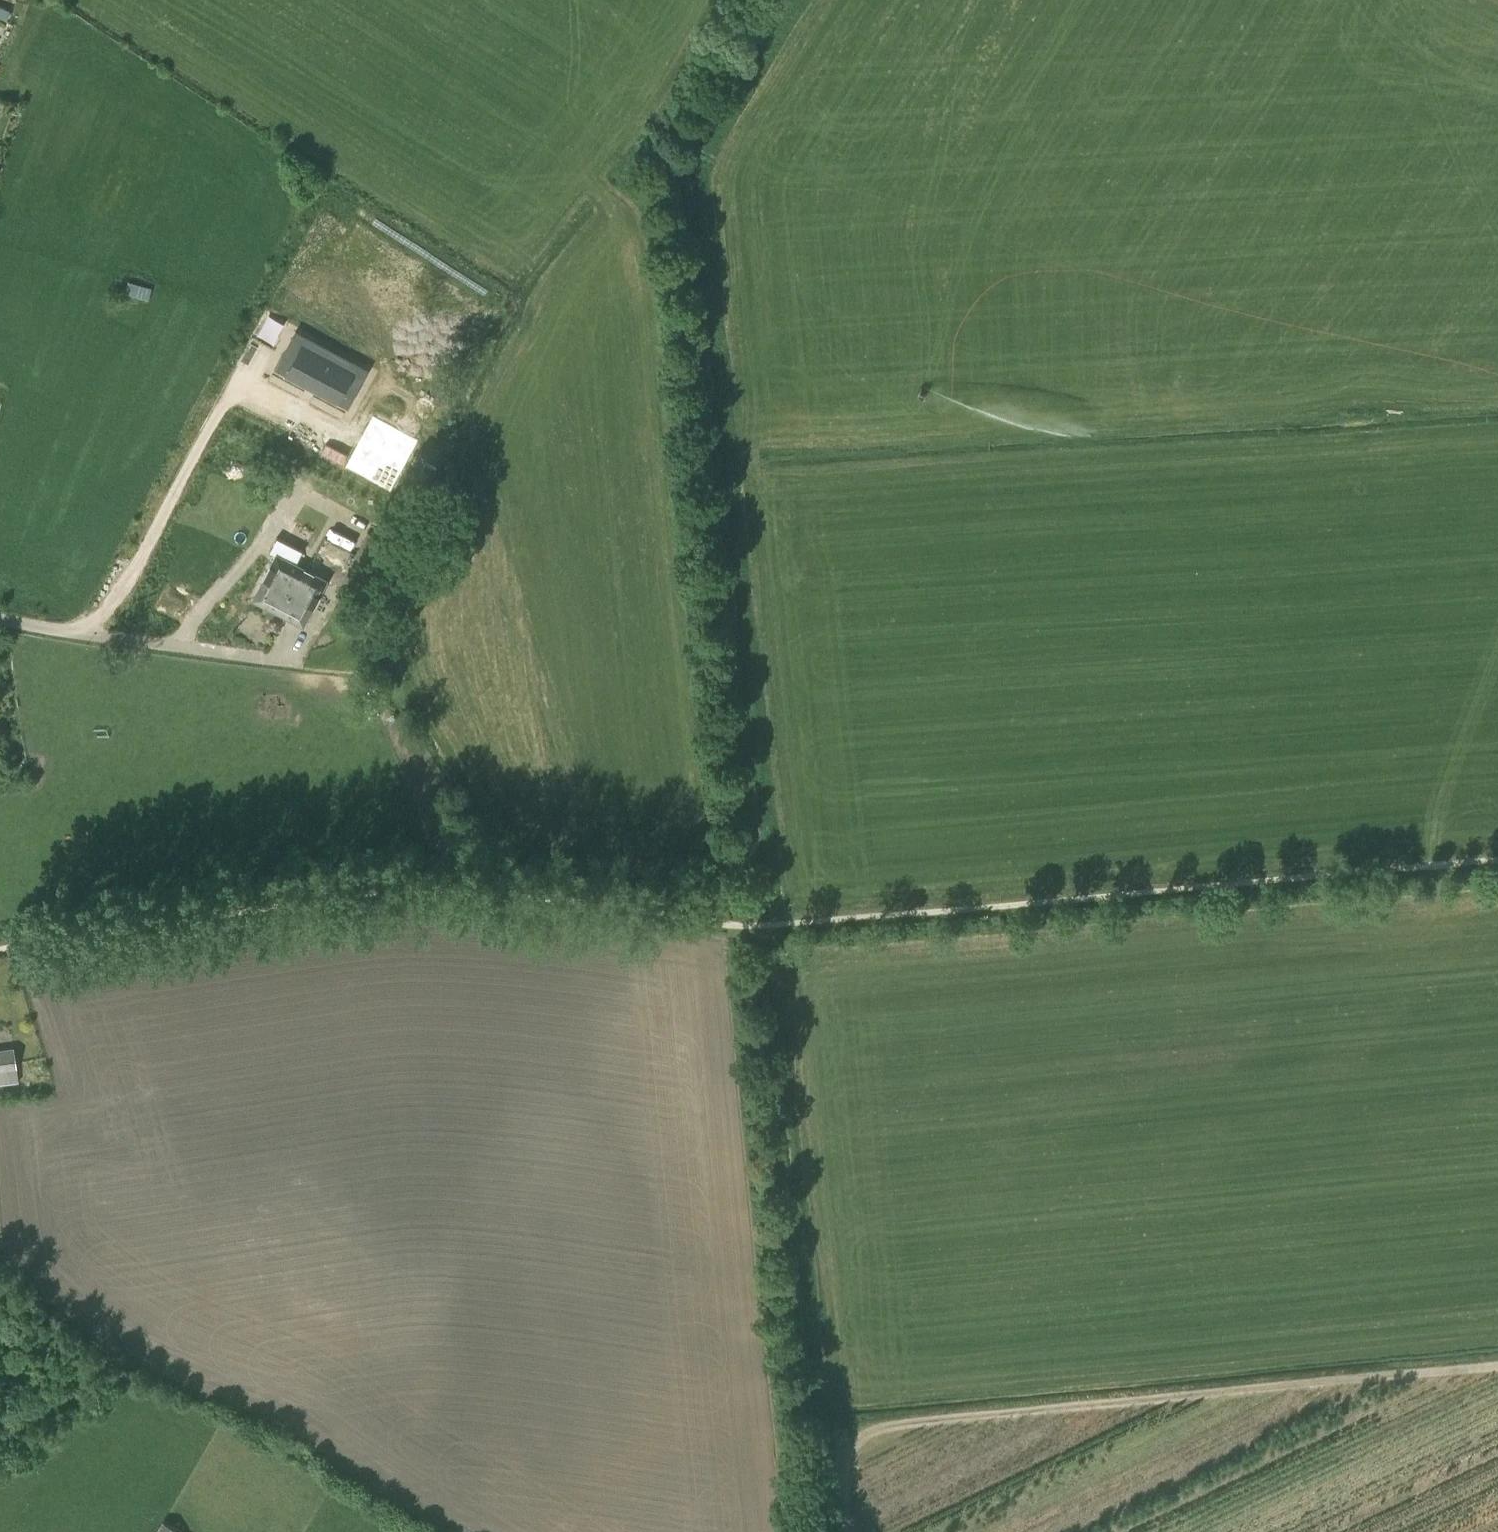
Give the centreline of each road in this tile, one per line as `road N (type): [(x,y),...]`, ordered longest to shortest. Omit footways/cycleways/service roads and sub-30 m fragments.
road 1 (track): [(806,1430),(1497,1372)]

